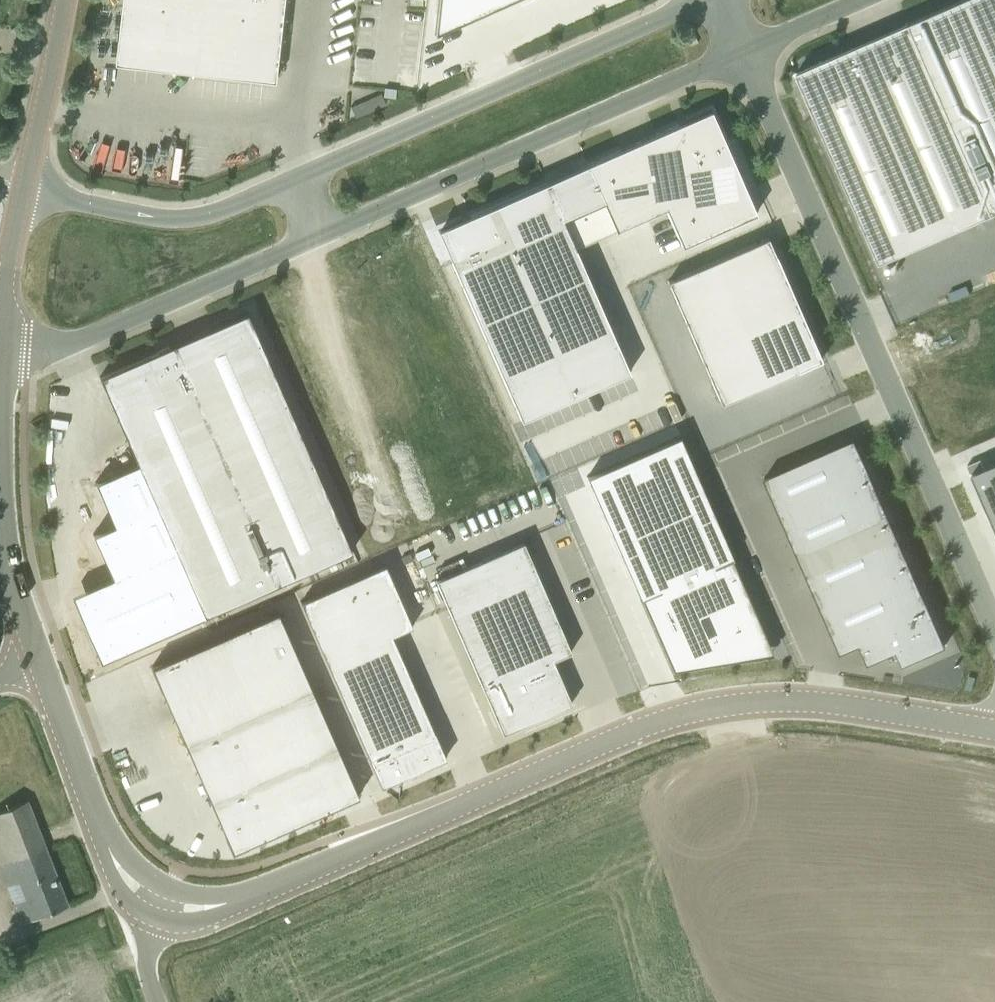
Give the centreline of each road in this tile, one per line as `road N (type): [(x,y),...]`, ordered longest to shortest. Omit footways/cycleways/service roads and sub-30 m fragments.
road 1 (unclassified): [(236,903),(673,712),(797,700),(994,729)]
road 2 (unclassified): [(994,637),(742,55)]
road 3 (unclassified): [(334,228),(742,55)]
road 4 (unclassified): [(704,0),(307,172)]
road 5 (unclassified): [(6,347),(56,346),(122,324),(334,228)]
road 6 (tertiary): [(6,347),(3,532),(32,661)]
road 7 (unclassified): [(307,172),(214,213),(165,220),(29,185)]
road 8 (unclassified): [(32,661),(101,839)]
road 9 (tertiary): [(65,0),(29,185)]
road 10 (tertiary): [(29,185),(6,347)]
road 11 (unclassified): [(742,55),(861,0)]

